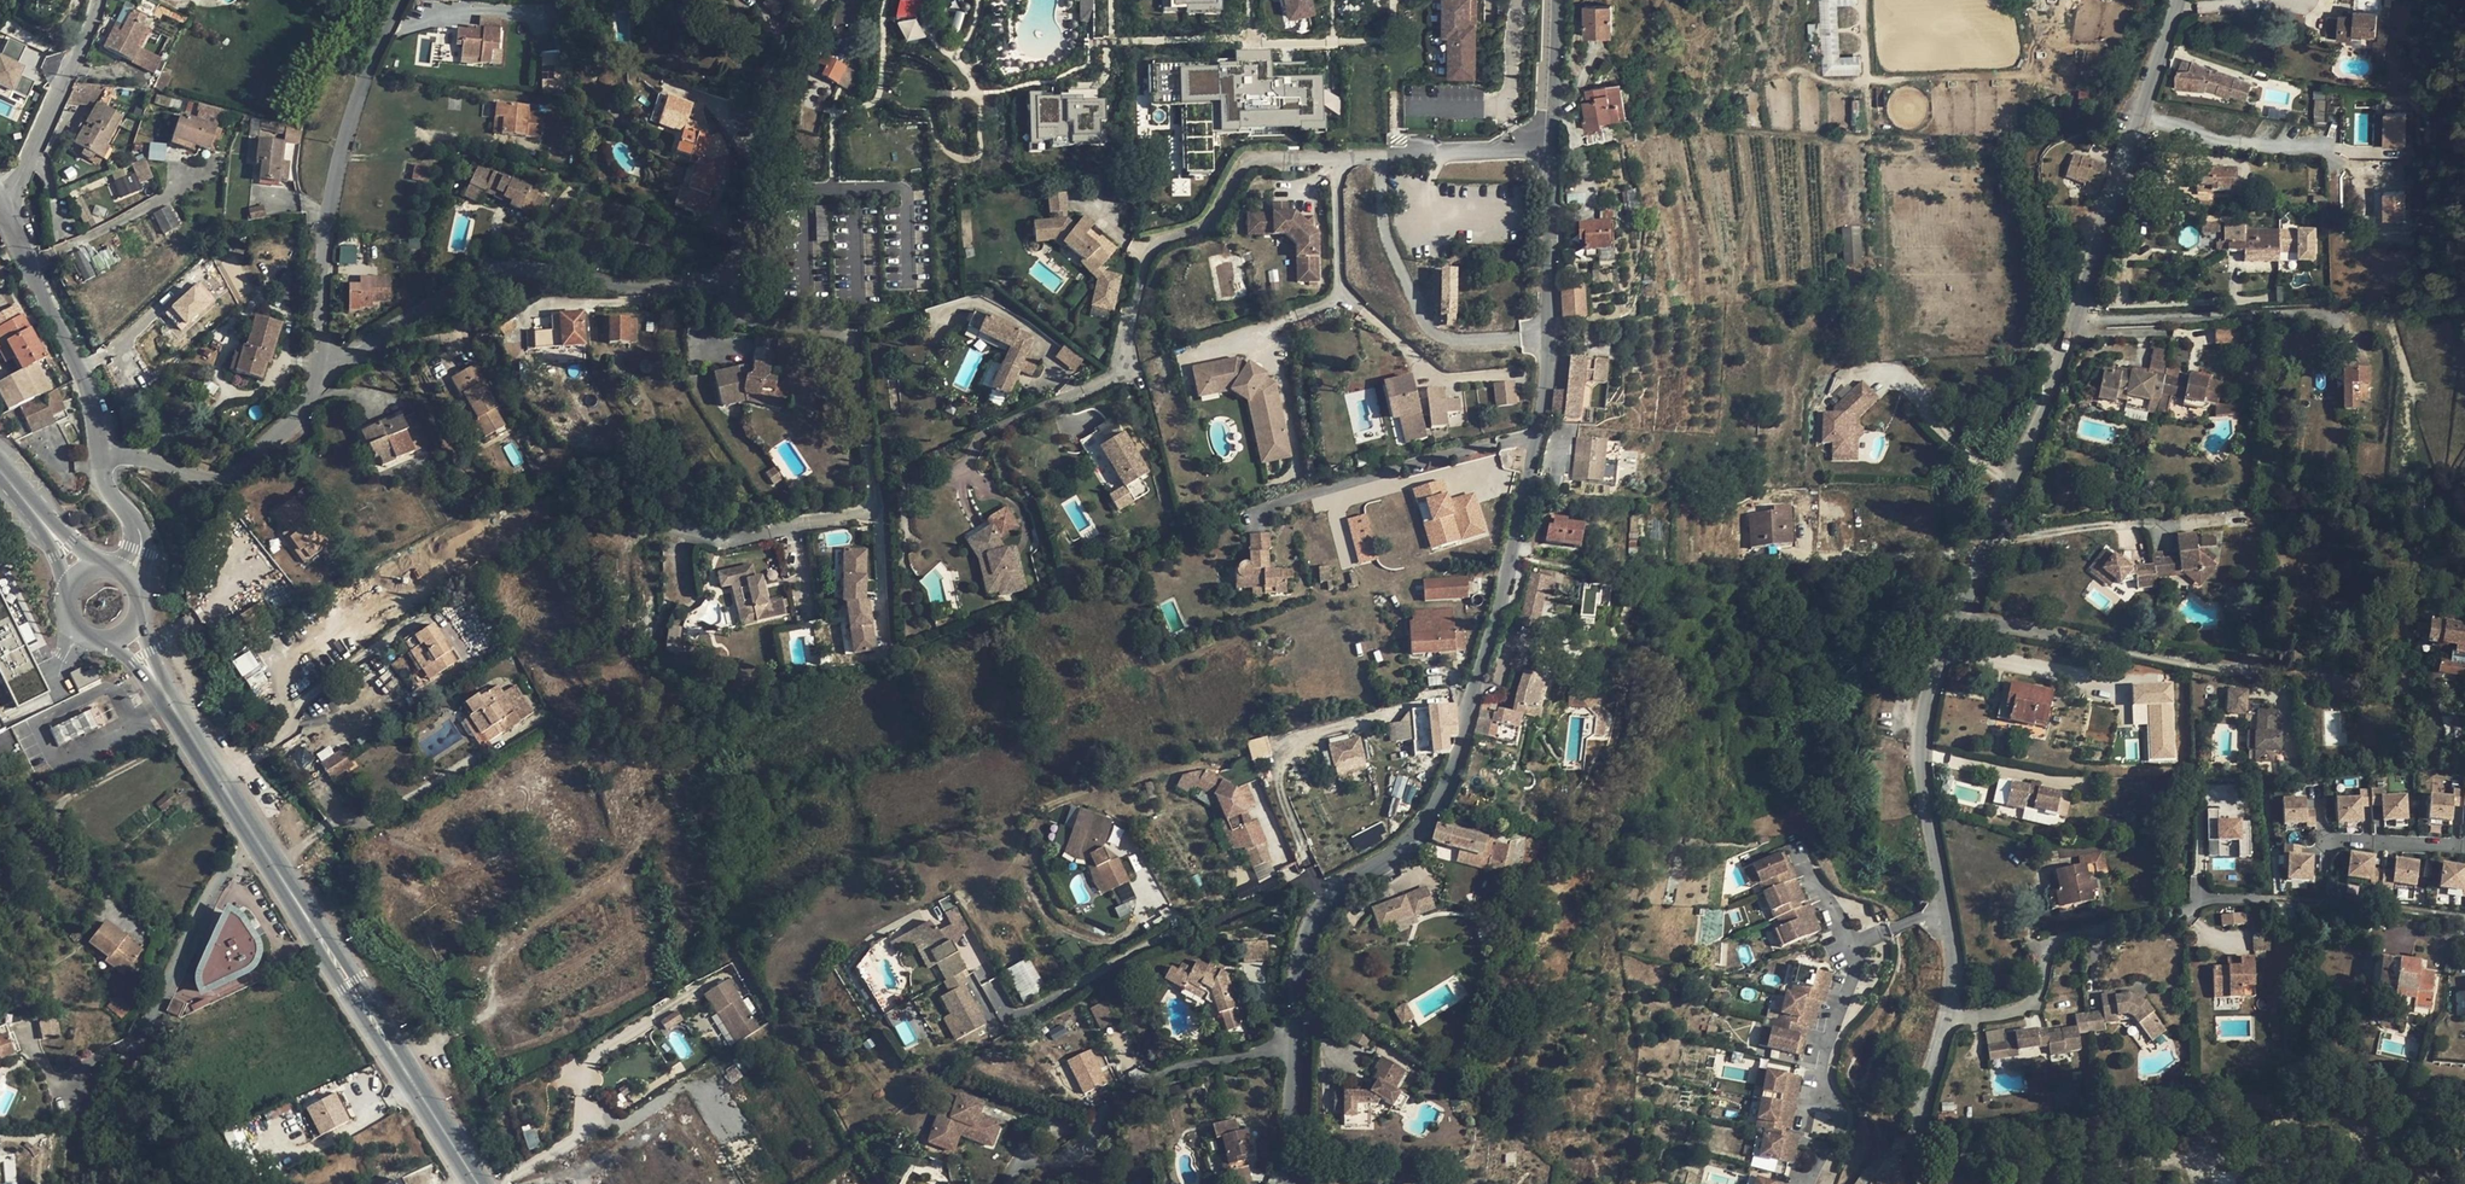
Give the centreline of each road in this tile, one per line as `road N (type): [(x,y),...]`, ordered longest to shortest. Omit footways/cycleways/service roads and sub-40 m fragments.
road 1 (residential): [(1536,439),(1497,623),(1463,743),(1434,810),(1403,848),(1326,890),(1294,960),(1292,1183)]
road 2 (residential): [(1983,552),(2070,331),(2176,0)]
road 3 (residential): [(2464,917),(2259,902),(2065,933),(2037,994),(1947,1021)]
road 4 (residential): [(1005,423),(1114,378),(1146,260),(1168,237),(1203,229),(1245,162),(1336,157)]
road 5 (secondary): [(248,822),(478,1183)]
road 6 (residential): [(321,368),(459,285),(512,265),(635,286),(713,285)]
road 7 (residential): [(1947,1021),(1954,958),(1922,775),(1922,724),(1961,613)]
road 8 (residential): [(248,822),(146,1034),(53,1082),(20,1025)]
road 9 (residential): [(2335,677),(2137,653),(1961,613)]
road 10 (residential): [(321,368),(323,273),(342,153),(399,0)]
road 11 (residential): [(713,285),(742,318),(851,335),(875,500)]
road 12 (residential): [(713,285),(749,227),(764,145),(788,86),(848,0)]
road 13 (residential): [(1249,518),(1536,439)]
road 14 (residential): [(1551,146),(1546,390),(1536,439)]
road 15 (residential): [(103,458),(224,479),(307,403),(321,368)]
road 16 (residential): [(2,211),(98,404),(103,458)]
road 17 (residential): [(96,0),(2,211)]
road 18 (secondary): [(127,634),(248,822)]
road 19 (residential): [(1336,157),(1551,146)]
road 20 (residential): [(1336,157),(1342,298),(1295,314)]
road 21 (residential): [(1931,1183),(1922,1122),(1947,1021)]
road 22 (residential): [(1559,0),(1551,146)]
road 23 (residential): [(2322,841),(2464,846)]
road 24 (secondary): [(0,471),(80,574)]
road 25 (residential): [(103,458),(107,482),(140,541),(128,576)]
road 26 (secondary): [(80,574),(65,605),(73,628),(92,641),(127,634)]

